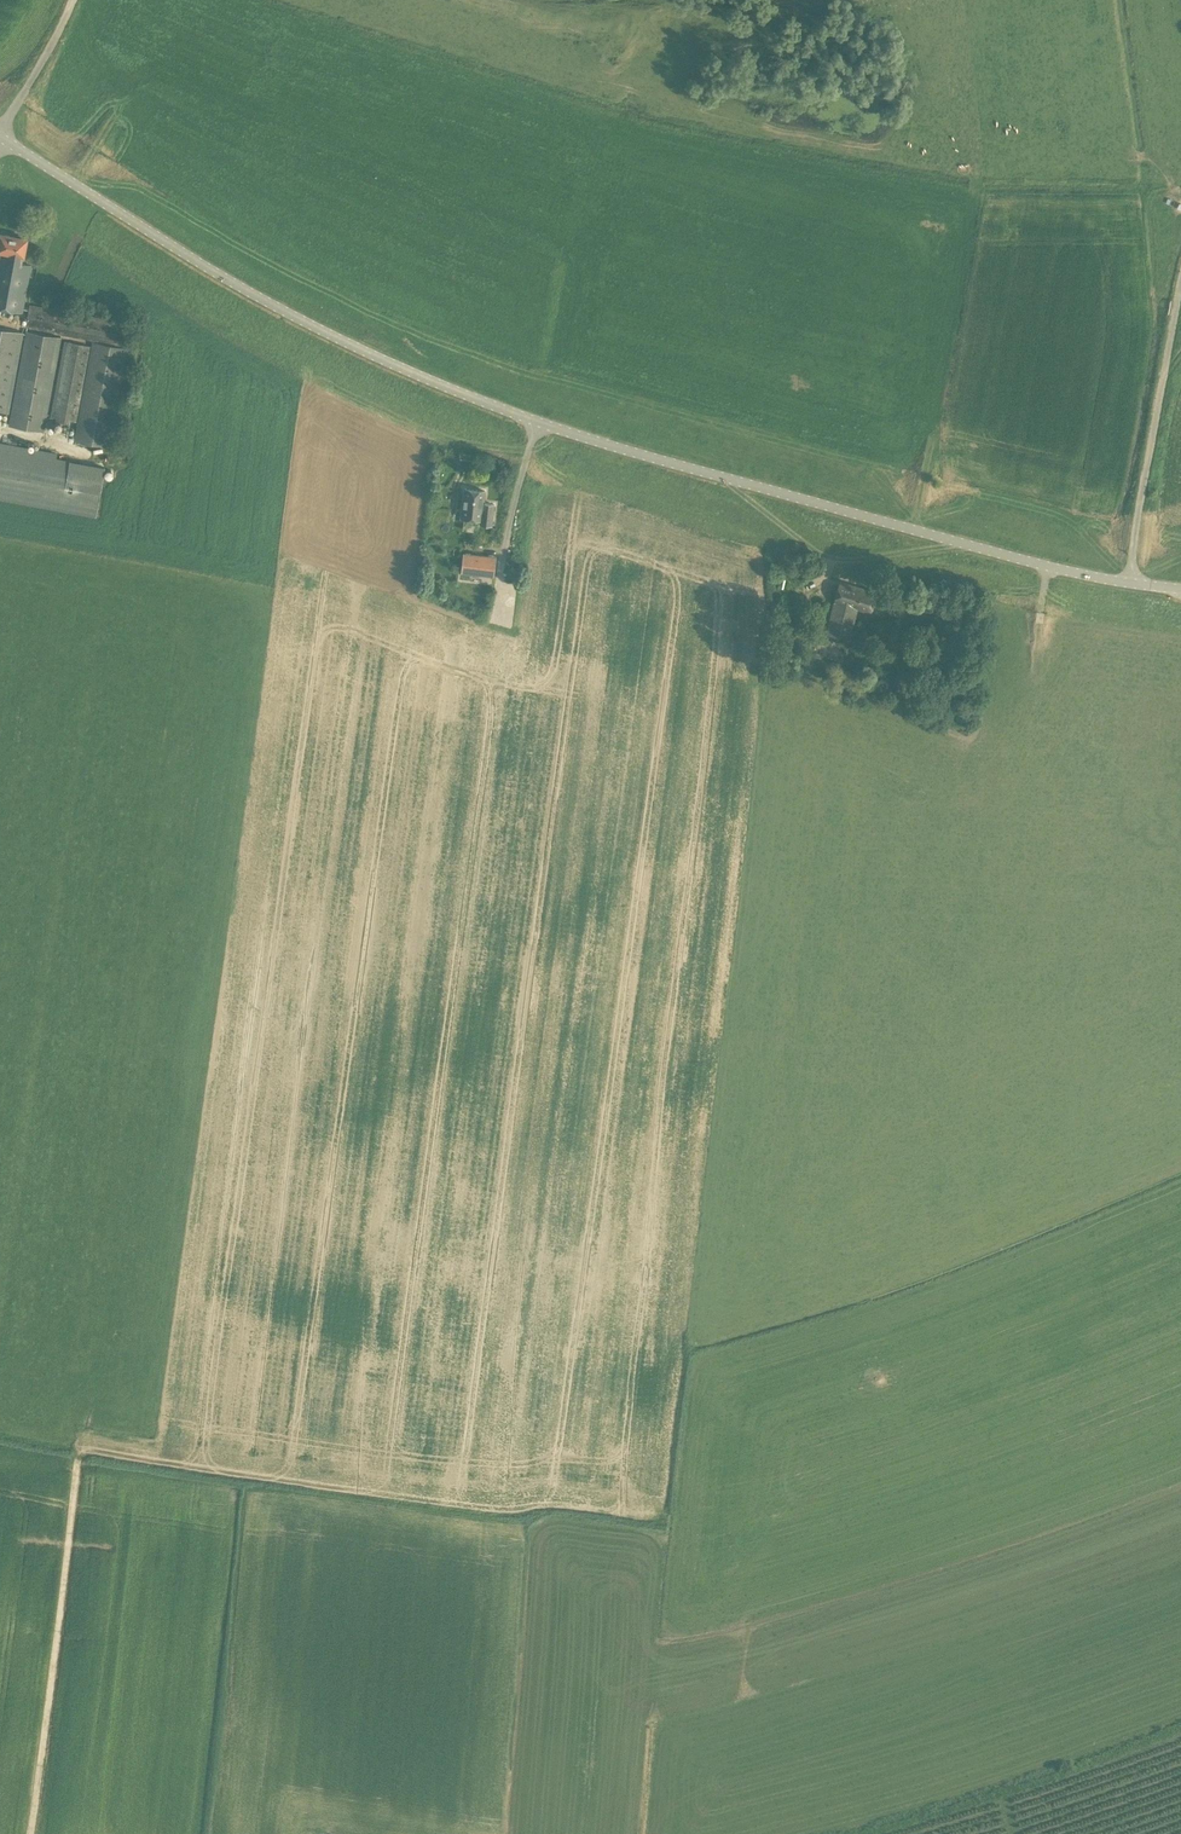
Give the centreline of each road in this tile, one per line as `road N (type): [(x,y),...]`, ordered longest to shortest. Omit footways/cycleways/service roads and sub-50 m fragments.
road 1 (unclassified): [(1129,583),(639,455),(419,375),(198,263),(0,134)]
road 2 (unclassified): [(1129,583),(1154,381),(1180,255)]
road 3 (track): [(72,0),(0,133)]

